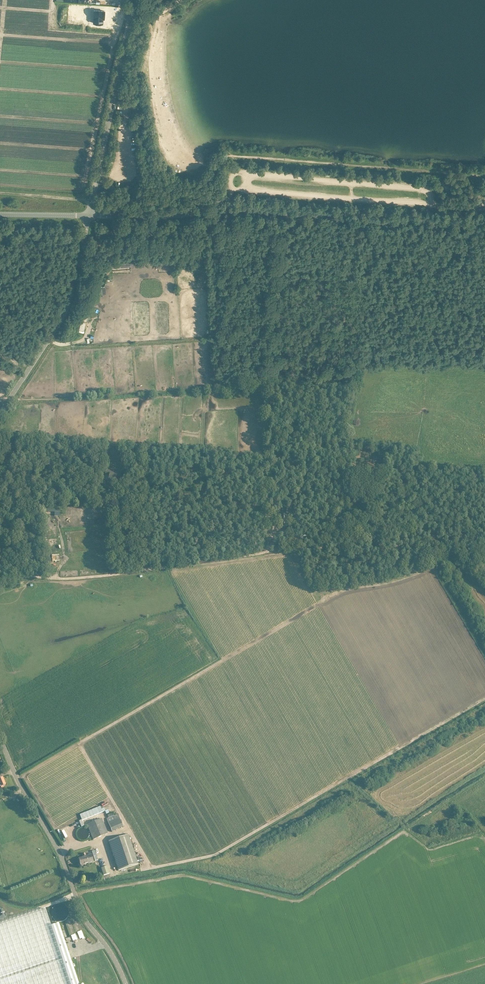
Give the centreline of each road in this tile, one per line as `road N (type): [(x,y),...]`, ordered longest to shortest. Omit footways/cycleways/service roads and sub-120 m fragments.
road 1 (unclassified): [(484,222),(222,210),(89,215)]
road 2 (unclassified): [(126,983),(86,921),(0,737)]
road 3 (track): [(235,558),(0,584)]
road 4 (unclassified): [(0,415),(64,314),(89,215)]
road 5 (unclassified): [(89,215),(134,0)]
road 6 (track): [(425,531),(303,549)]

